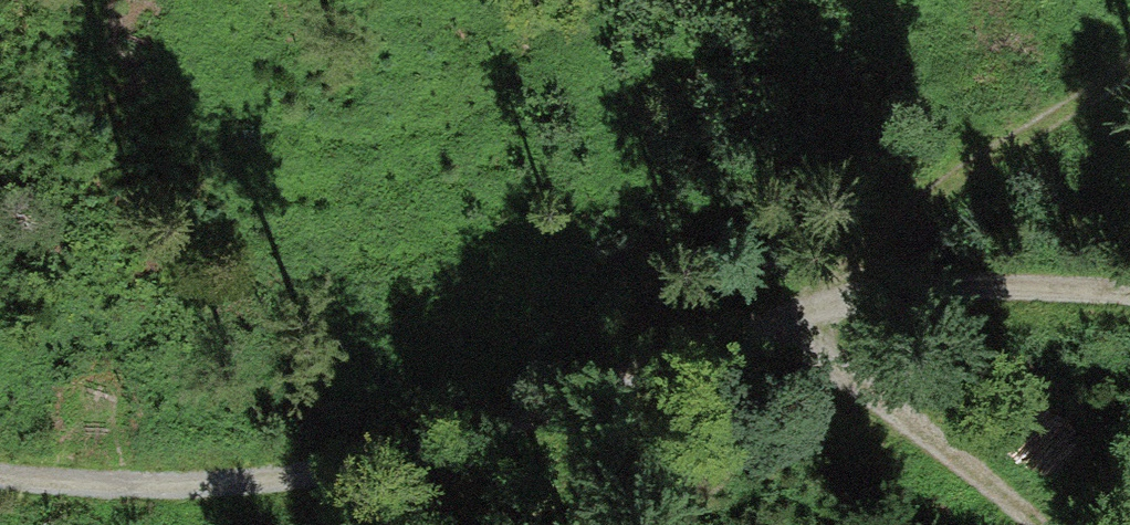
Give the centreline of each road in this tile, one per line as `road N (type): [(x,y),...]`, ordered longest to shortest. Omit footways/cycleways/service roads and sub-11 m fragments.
road 1 (track): [(1129,295),(1005,286),(783,298),(415,439),(200,481),(0,478)]
road 2 (track): [(1129,49),(783,298),(1022,524)]
road 3 (track): [(0,407),(200,481)]

